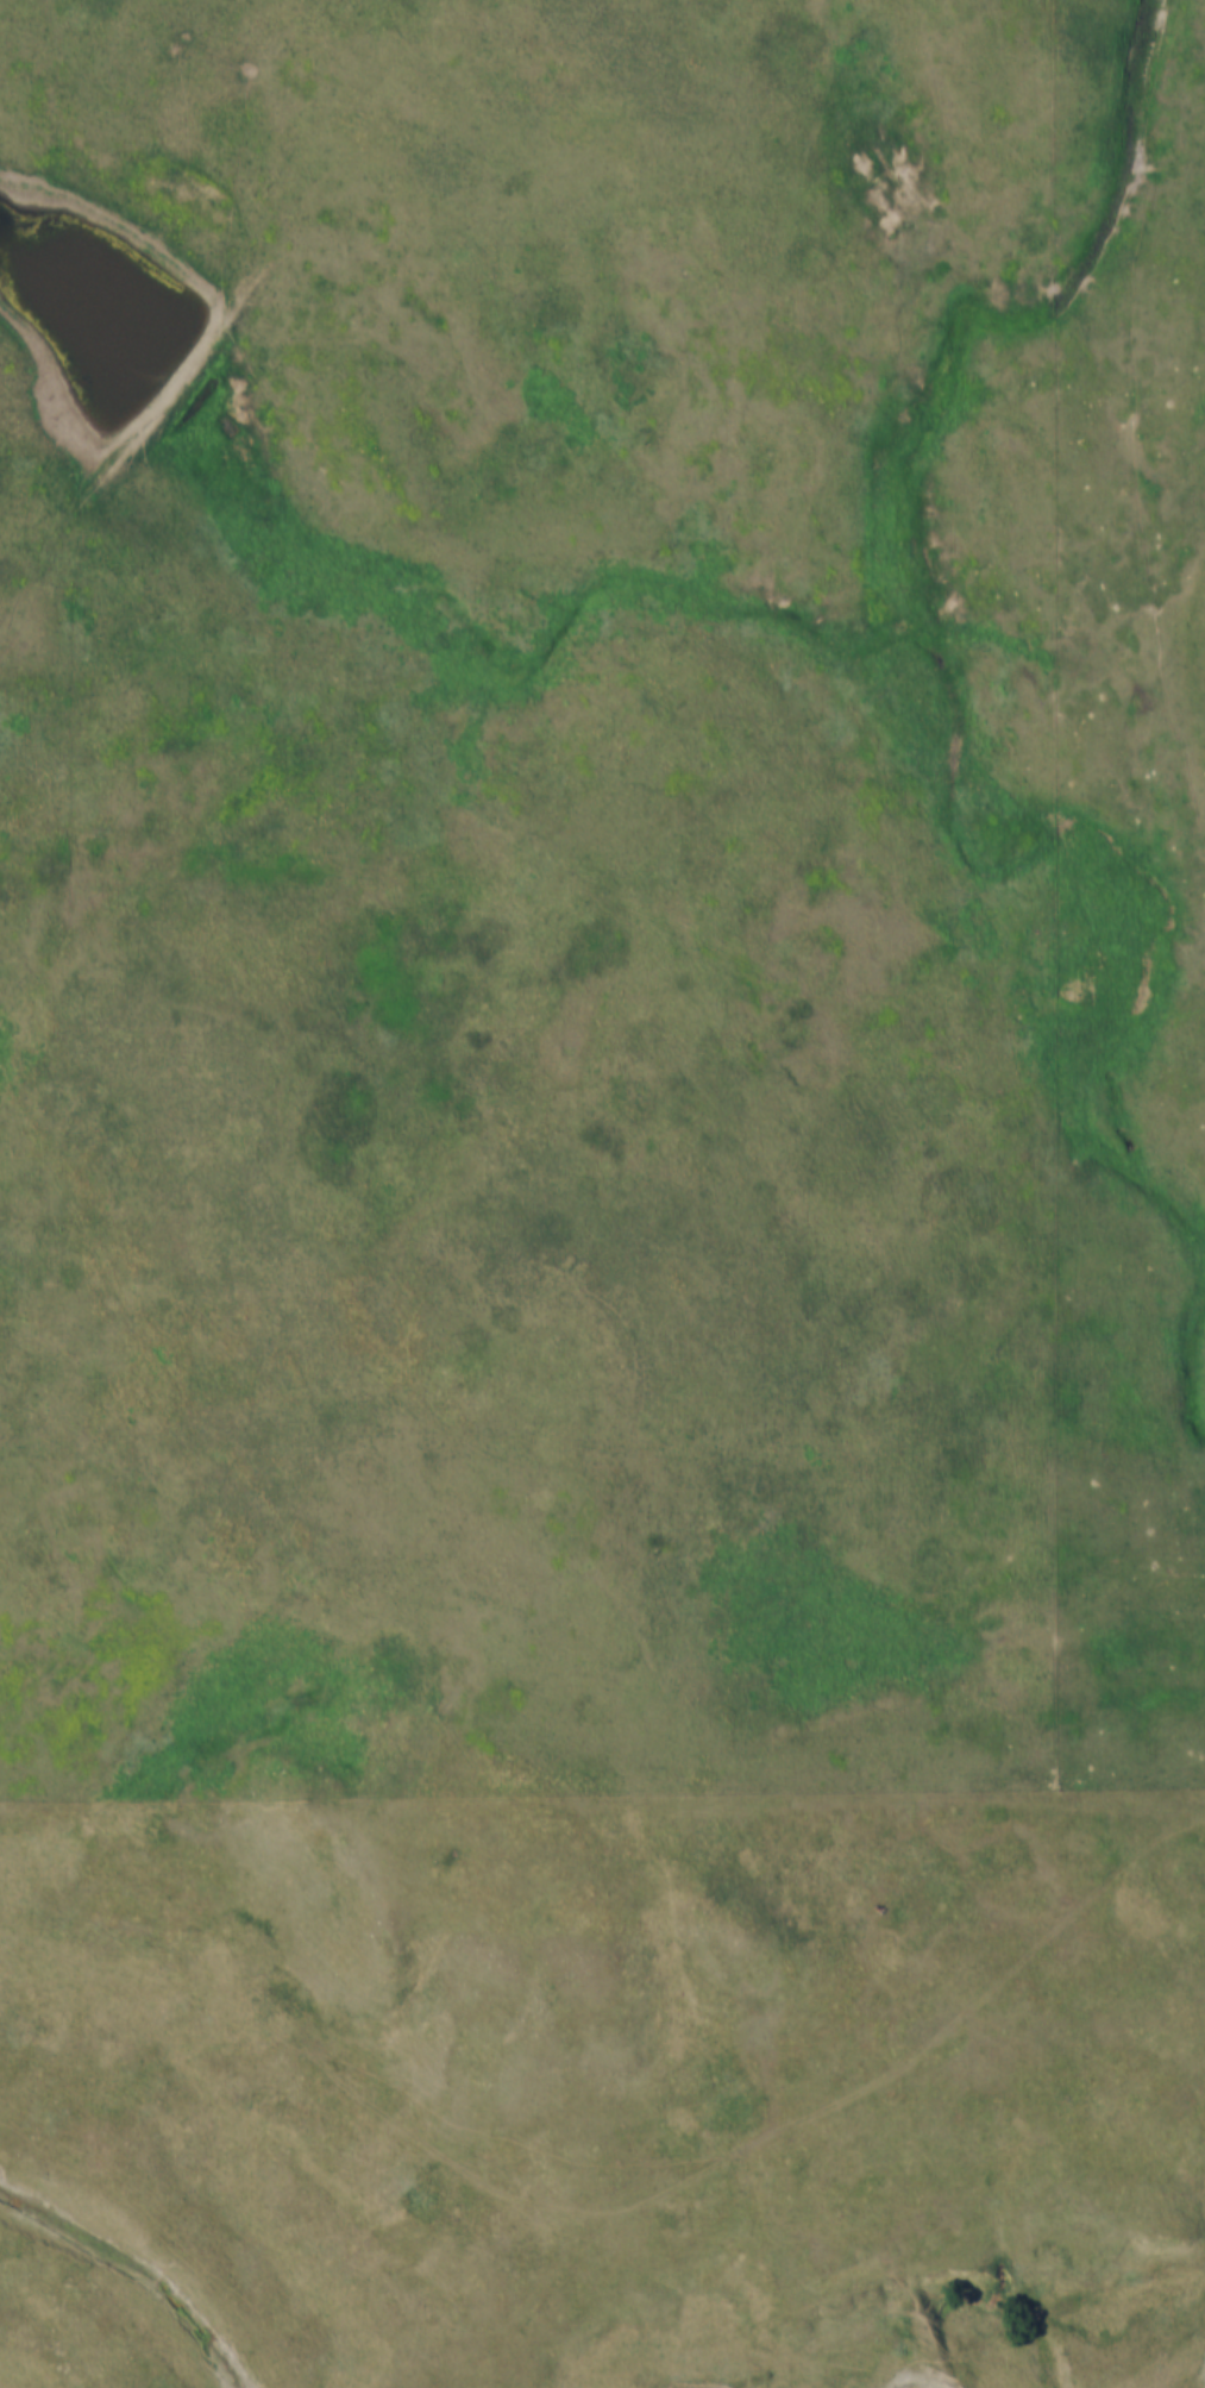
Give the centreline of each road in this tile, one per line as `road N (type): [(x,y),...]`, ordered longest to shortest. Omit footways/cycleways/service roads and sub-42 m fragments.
road 1 (track): [(1063,1792),(1062,0)]
road 2 (track): [(1204,1791),(0,1796)]

